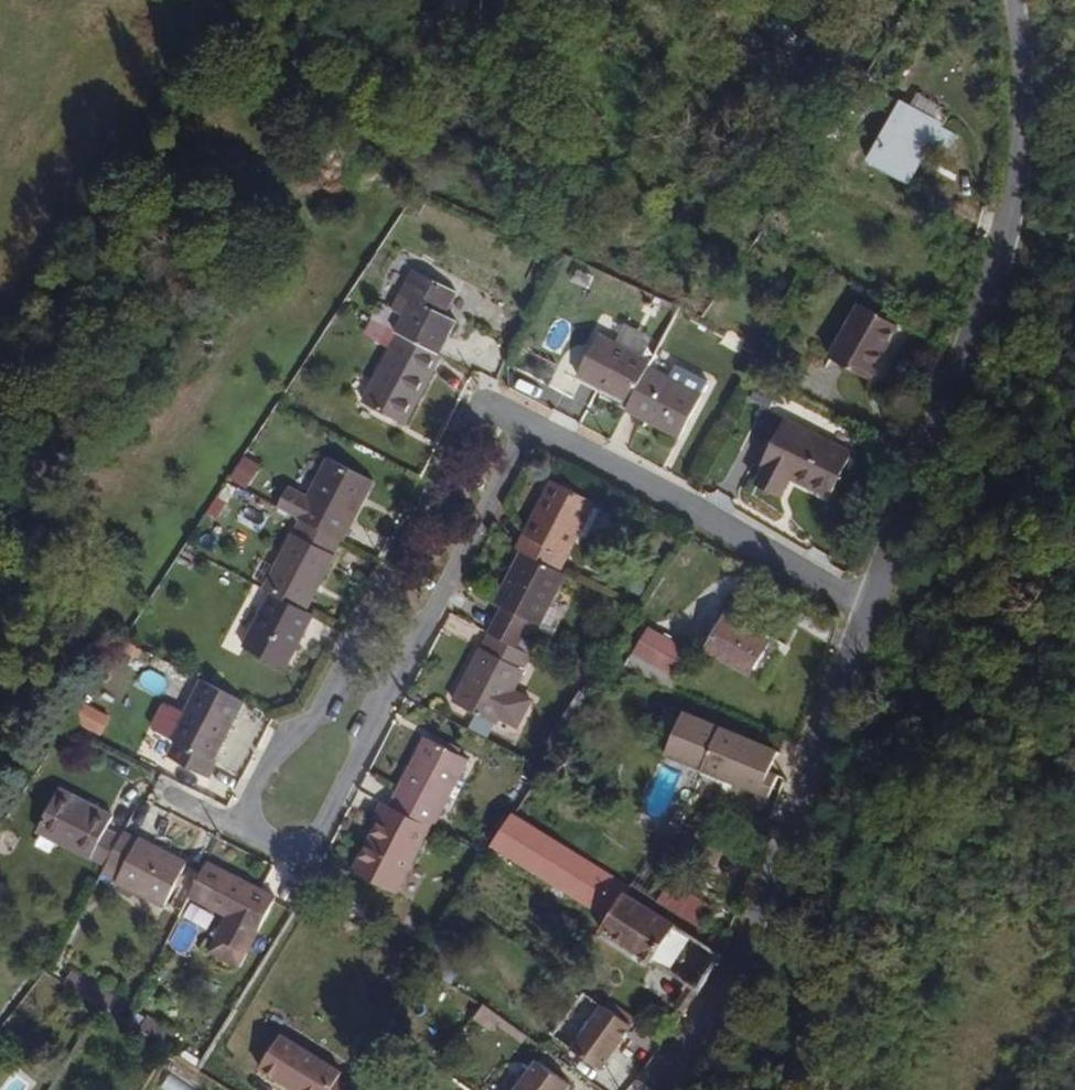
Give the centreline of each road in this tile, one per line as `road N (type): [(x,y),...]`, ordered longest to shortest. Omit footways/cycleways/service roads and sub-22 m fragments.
road 1 (residential): [(1017,0),(1028,92),(1003,251),(870,611)]
road 2 (residential): [(320,837),(295,849),(253,831),(246,800),(285,734),(329,704),(483,402),(532,424)]
road 3 (residential): [(870,611),(738,968),(655,1089)]
road 4 (residential): [(532,424),(320,837)]
road 5 (residential): [(870,611),(532,424)]

